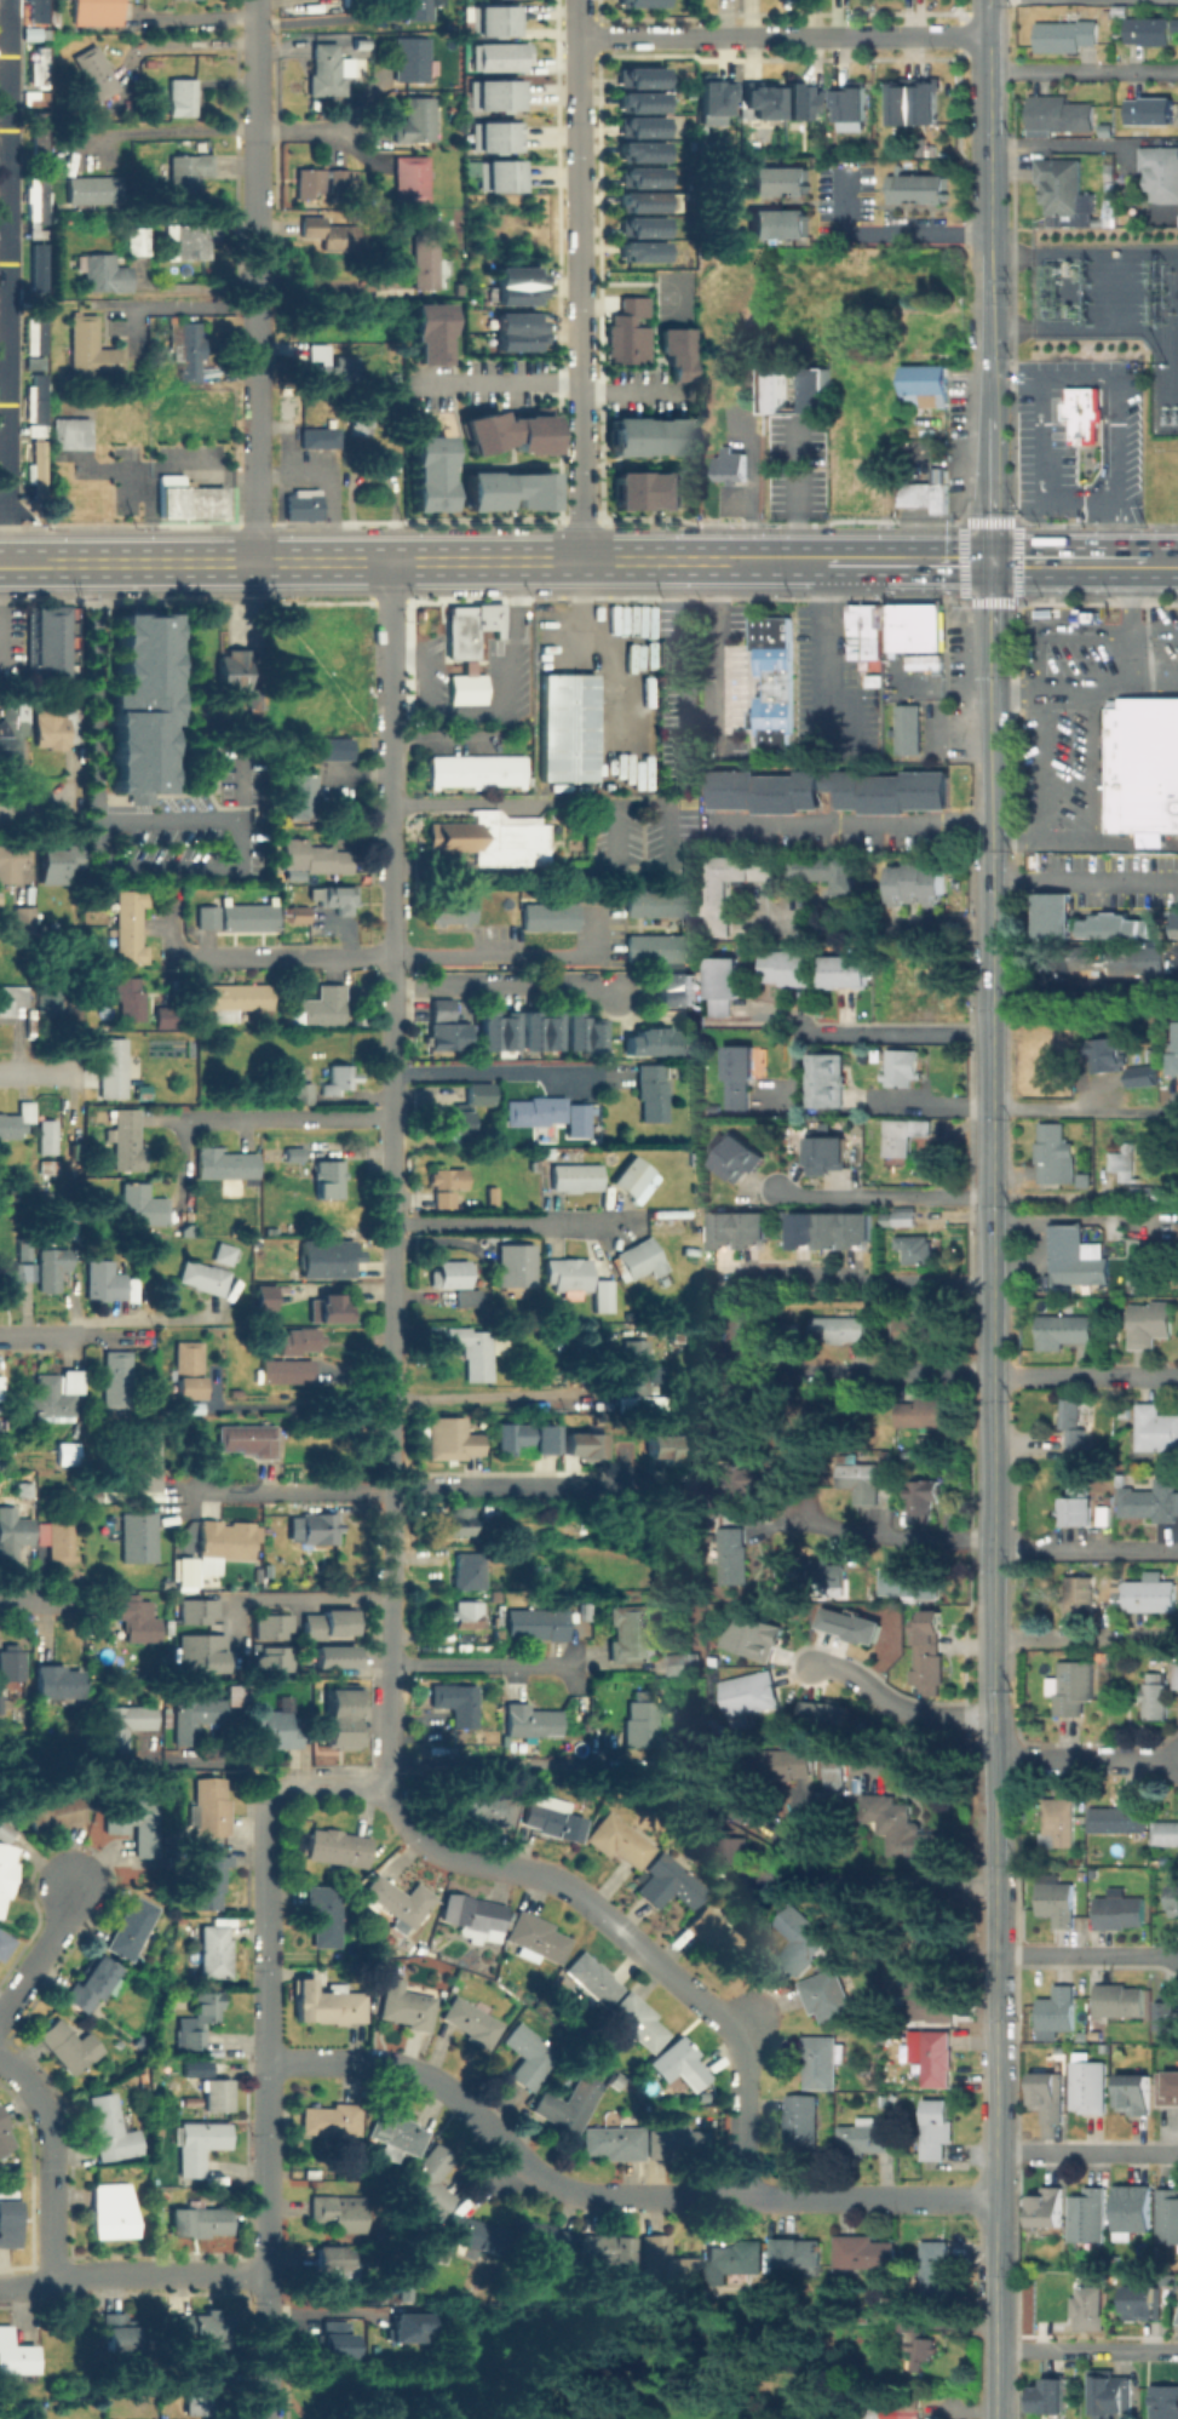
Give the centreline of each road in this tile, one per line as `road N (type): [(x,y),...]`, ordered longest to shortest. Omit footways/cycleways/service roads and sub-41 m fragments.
road 1 (residential): [(389,885),(387,1789)]
road 2 (residential): [(265,2058),(370,2062),(426,2080),(531,2167),(586,2195),(995,2199)]
road 3 (primary): [(58,564),(754,562)]
road 4 (residential): [(387,1789),(413,1838),(466,1864),(536,1874),(565,1887),(731,2027),(740,2041),(741,2197)]
road 5 (residential): [(578,0),(584,562)]
road 6 (tertiary): [(994,1864),(993,2418)]
road 7 (tertiary): [(990,822),(993,1282)]
road 8 (residential): [(579,38),(989,38)]
road 9 (tertiary): [(990,235),(990,562)]
road 10 (residential): [(265,2058),(265,2372)]
road 11 (tertiary): [(993,1282),(994,1594)]
road 12 (residential): [(254,288),(255,564)]
road 13 (residential): [(272,1792),(263,1805),(265,2058)]
road 14 (residential): [(0,2285),(114,2271),(265,2274)]
road 15 (residential): [(253,24),(254,288)]
road 16 (tertiary): [(990,562),(990,822)]
road 17 (residential): [(0,2059),(33,2092),(51,2134),(51,2280)]
road 18 (residential): [(611,991),(587,982),(389,985)]
road 19 (residential): [(775,1187),(797,1196),(993,1197)]
road 20 (residential): [(391,1490),(178,1494)]
road 21 (residential): [(389,1222),(594,1222)]
road 22 (residential): [(811,1666),(849,1673),(914,1713),(994,1715)]
road 23 (residential): [(387,1662),(570,1663)]
road 24 (residential): [(994,2350),(1177,2350)]
road 25 (residential): [(994,1758),(1177,1758)]
road 26 (residential): [(995,1954),(1177,1954)]
road 27 (residential): [(390,563),(390,730)]
road 28 (primary): [(990,562),(1155,563)]
road 29 (residential): [(76,1879),(53,1937),(0,2017)]
road 30 (residential): [(390,730),(389,885)]
road 31 (tertiary): [(994,1715),(994,1864)]
road 32 (tertiary): [(988,0),(989,137)]
road 33 (tertiary): [(994,1594),(994,1715)]

